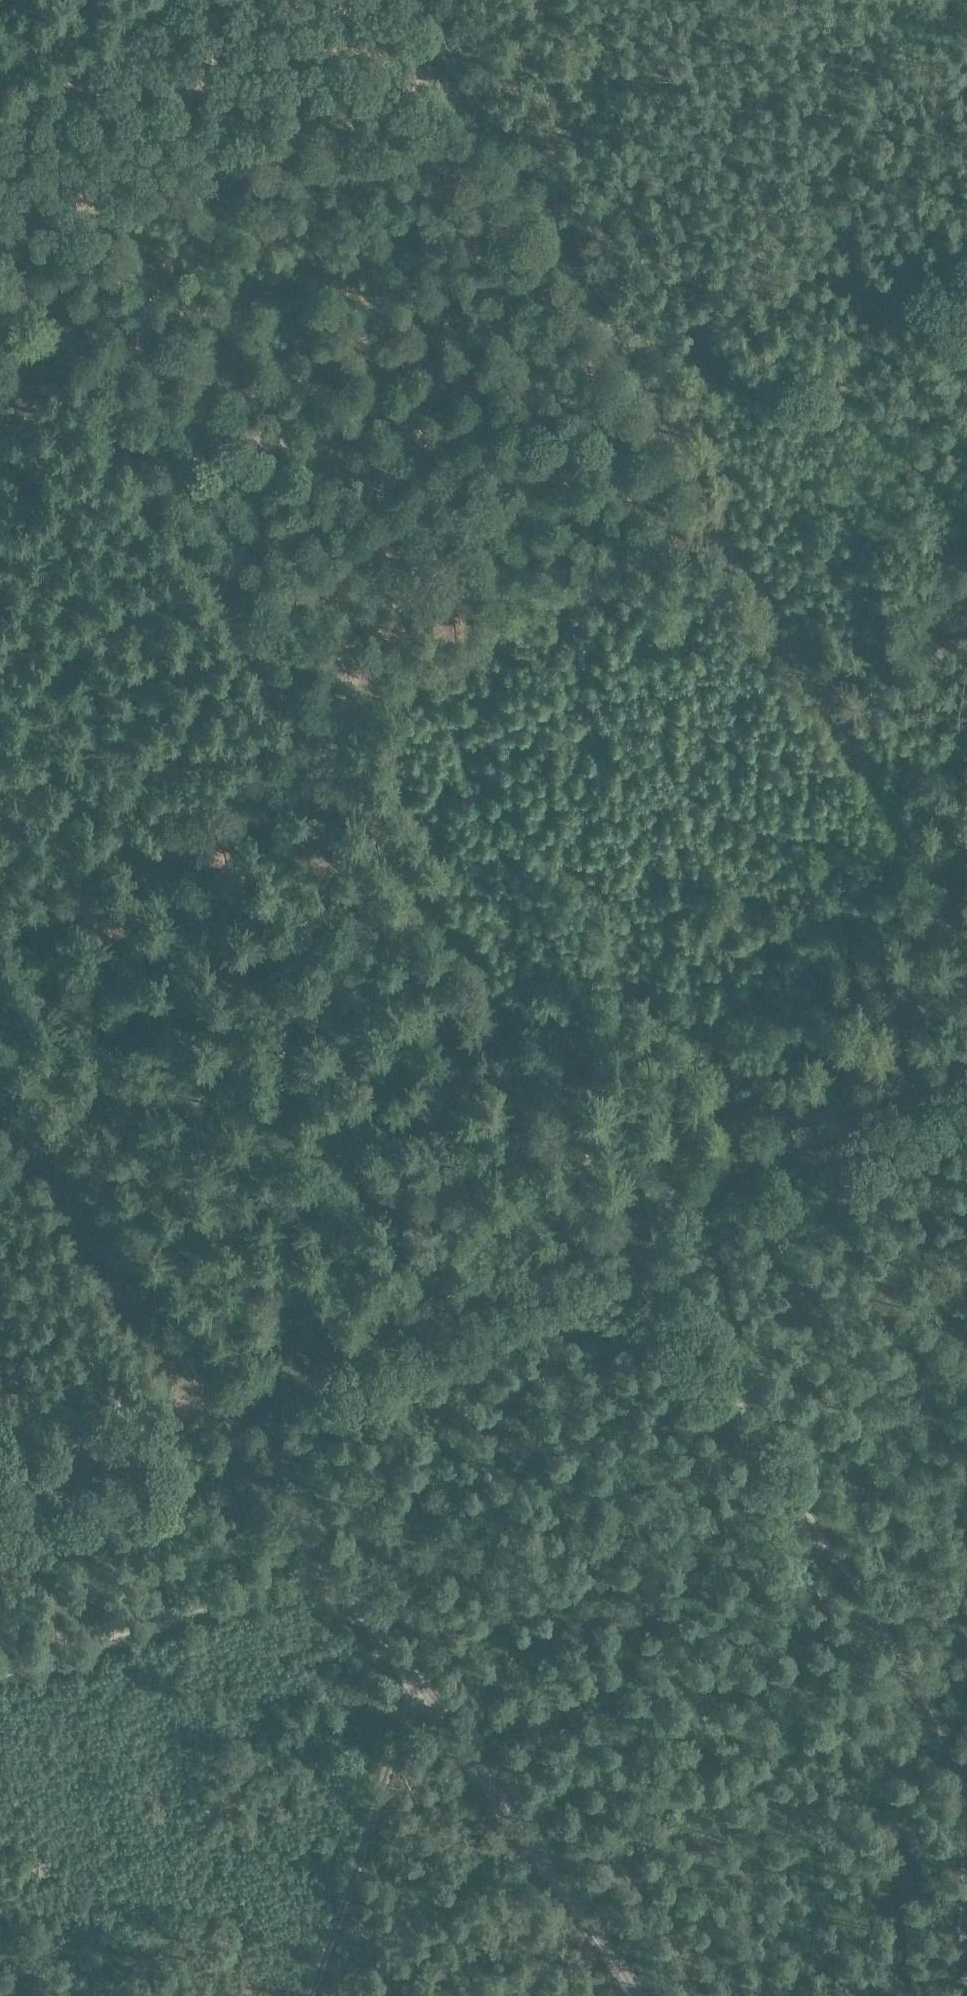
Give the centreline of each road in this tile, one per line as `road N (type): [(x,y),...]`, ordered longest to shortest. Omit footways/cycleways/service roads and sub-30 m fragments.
road 1 (track): [(0,226),(313,709),(625,1213)]
road 2 (track): [(966,943),(414,0)]
road 3 (track): [(966,1916),(965,1813),(933,1710),(625,1213)]
road 4 (track): [(631,1995),(333,1570)]
road 5 (track): [(625,1213),(207,1400)]
road 6 (track): [(966,1053),(625,1213)]
road 7 (track): [(207,1400),(0,1101)]
road 8 (track): [(333,1570),(26,1675),(0,1677)]
road 9 (track): [(414,1693),(317,1995)]
road 10 (track): [(207,1400),(0,1469)]
road 11 (track): [(333,1570),(207,1400)]
road 12 (track): [(816,688),(966,583)]
road 13 (track): [(137,0),(0,99)]

